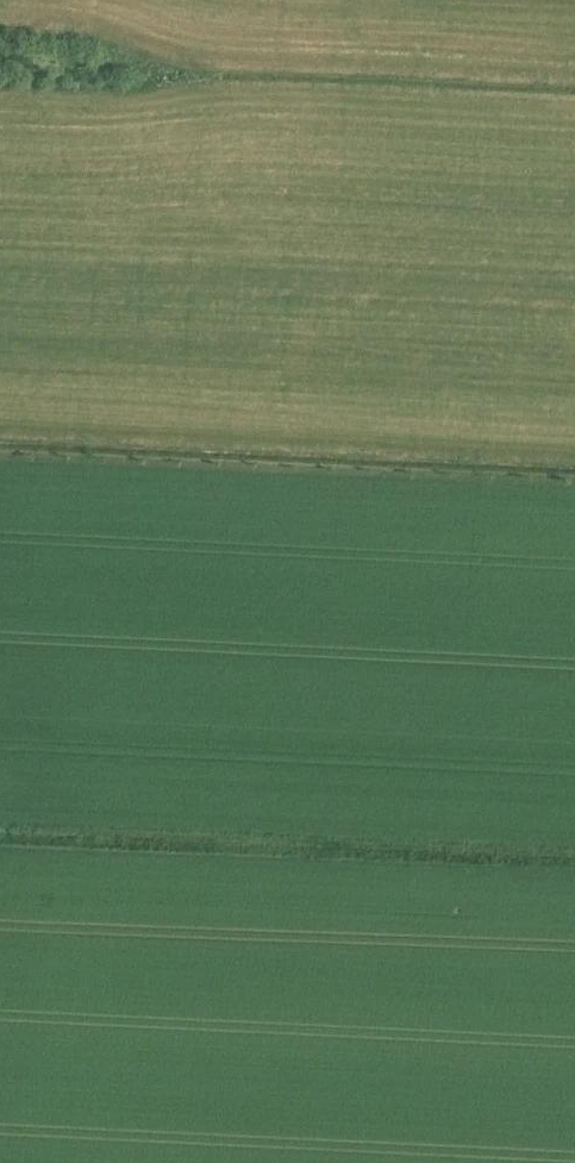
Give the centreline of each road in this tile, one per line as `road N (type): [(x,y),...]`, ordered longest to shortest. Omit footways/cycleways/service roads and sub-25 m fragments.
road 1 (track): [(0,835),(574,856)]

